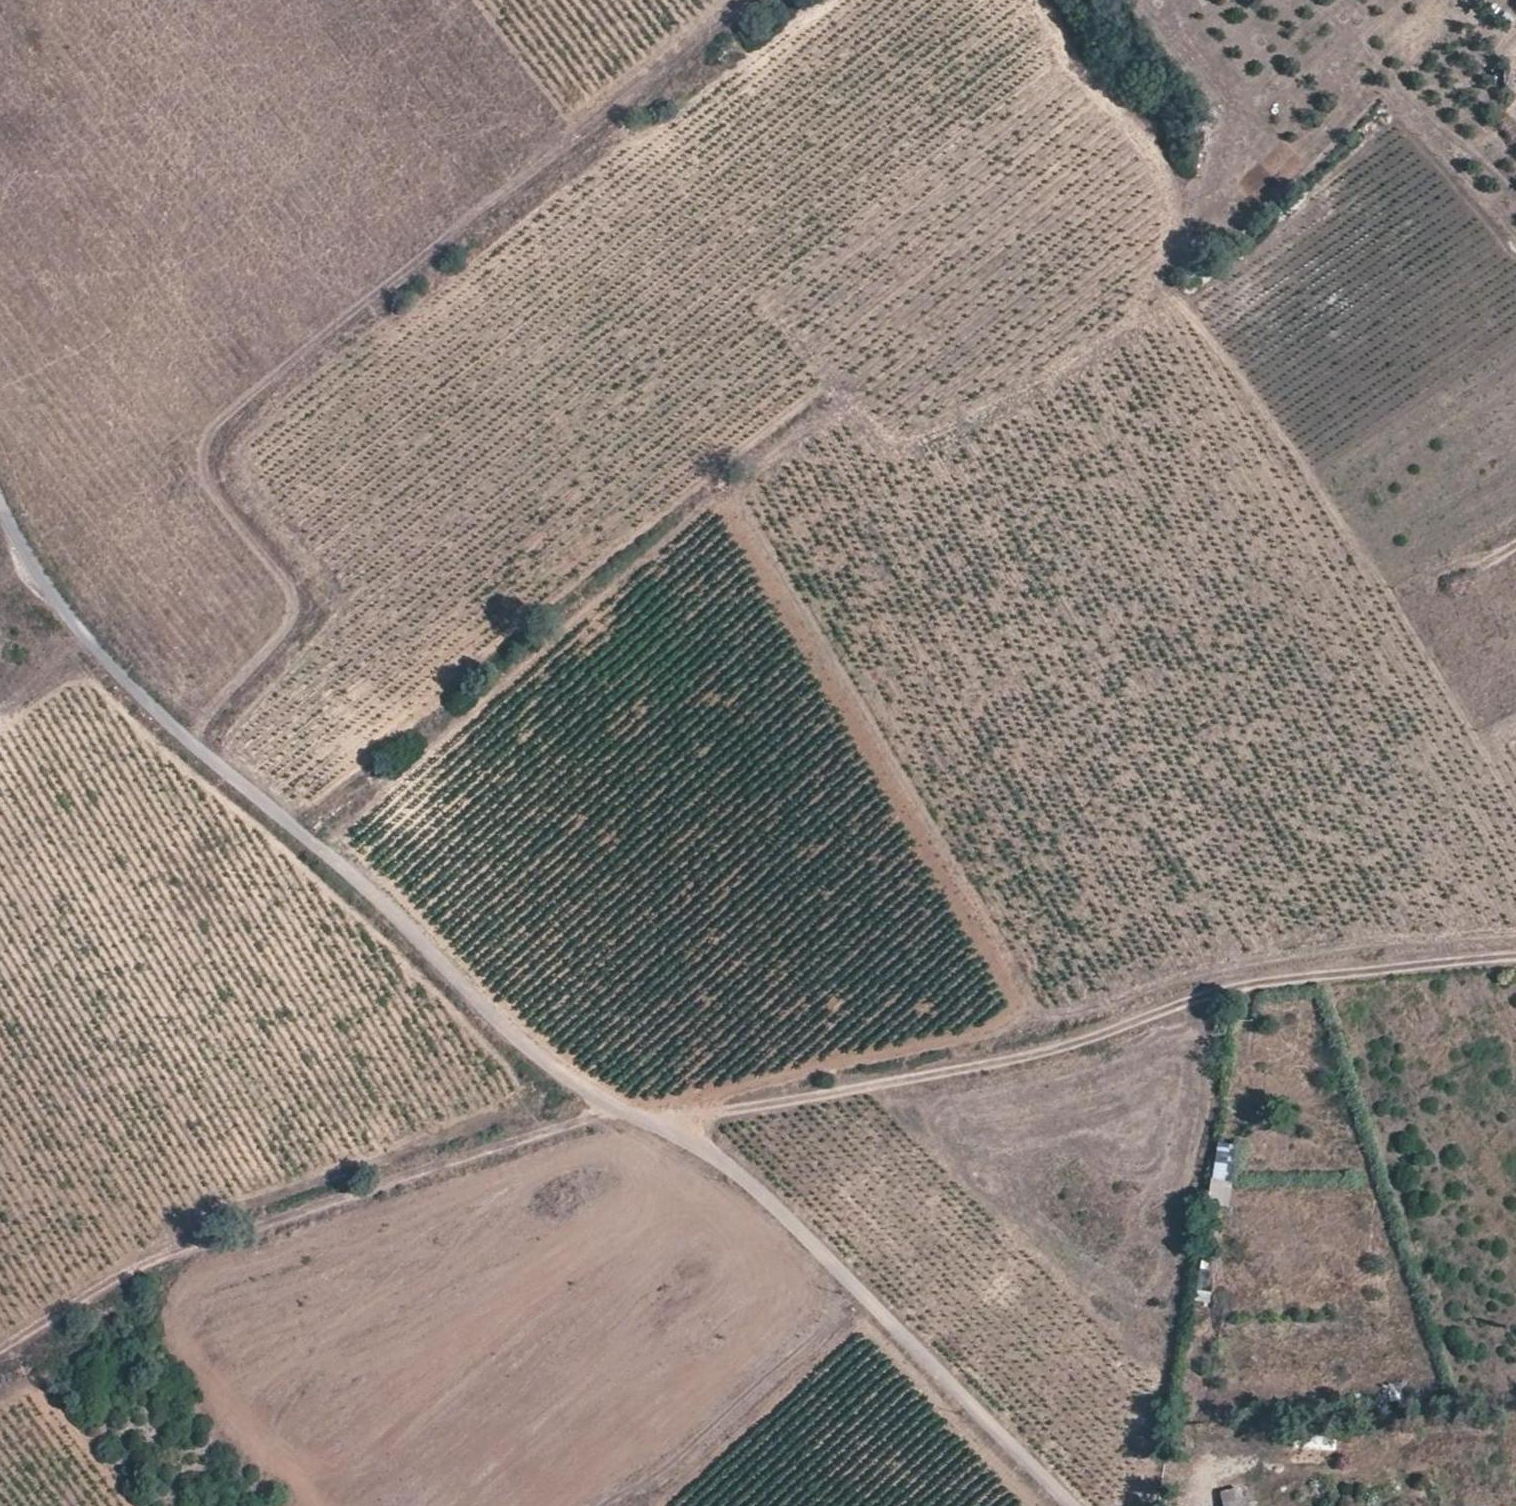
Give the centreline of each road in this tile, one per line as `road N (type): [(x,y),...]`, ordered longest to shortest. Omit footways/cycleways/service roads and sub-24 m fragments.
road 1 (track): [(1515,956),(1256,982),(1019,1058),(788,1101),(583,1121),(143,1265),(0,1351)]
road 2 (unclassified): [(1072,1505),(733,1173),(600,1102),(542,1056),(365,889),(151,708),(27,565),(0,504)]

